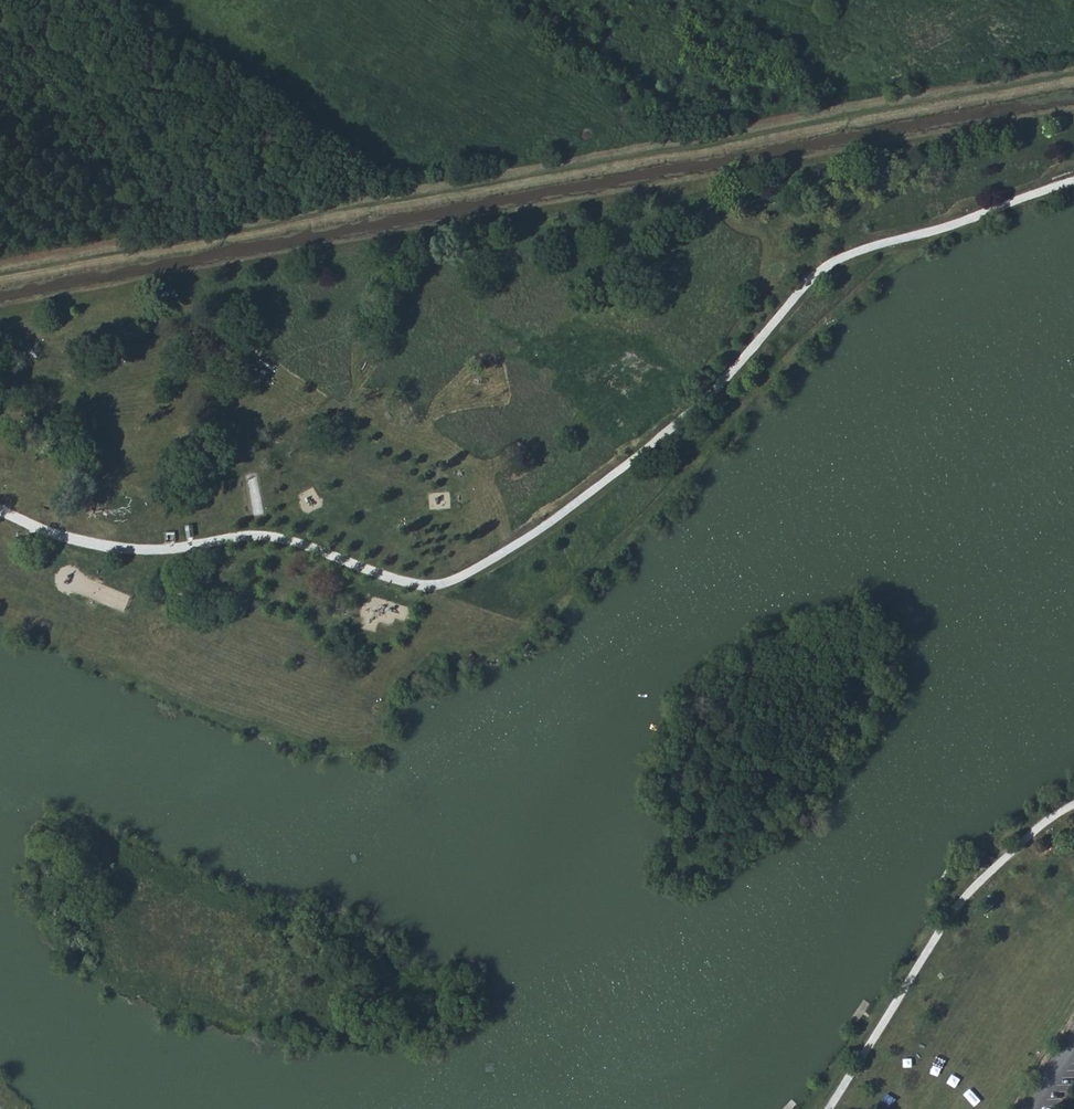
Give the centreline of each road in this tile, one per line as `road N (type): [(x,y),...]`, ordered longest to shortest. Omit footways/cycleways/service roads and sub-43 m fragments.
road 1 (track): [(1073,79),(0,277)]

